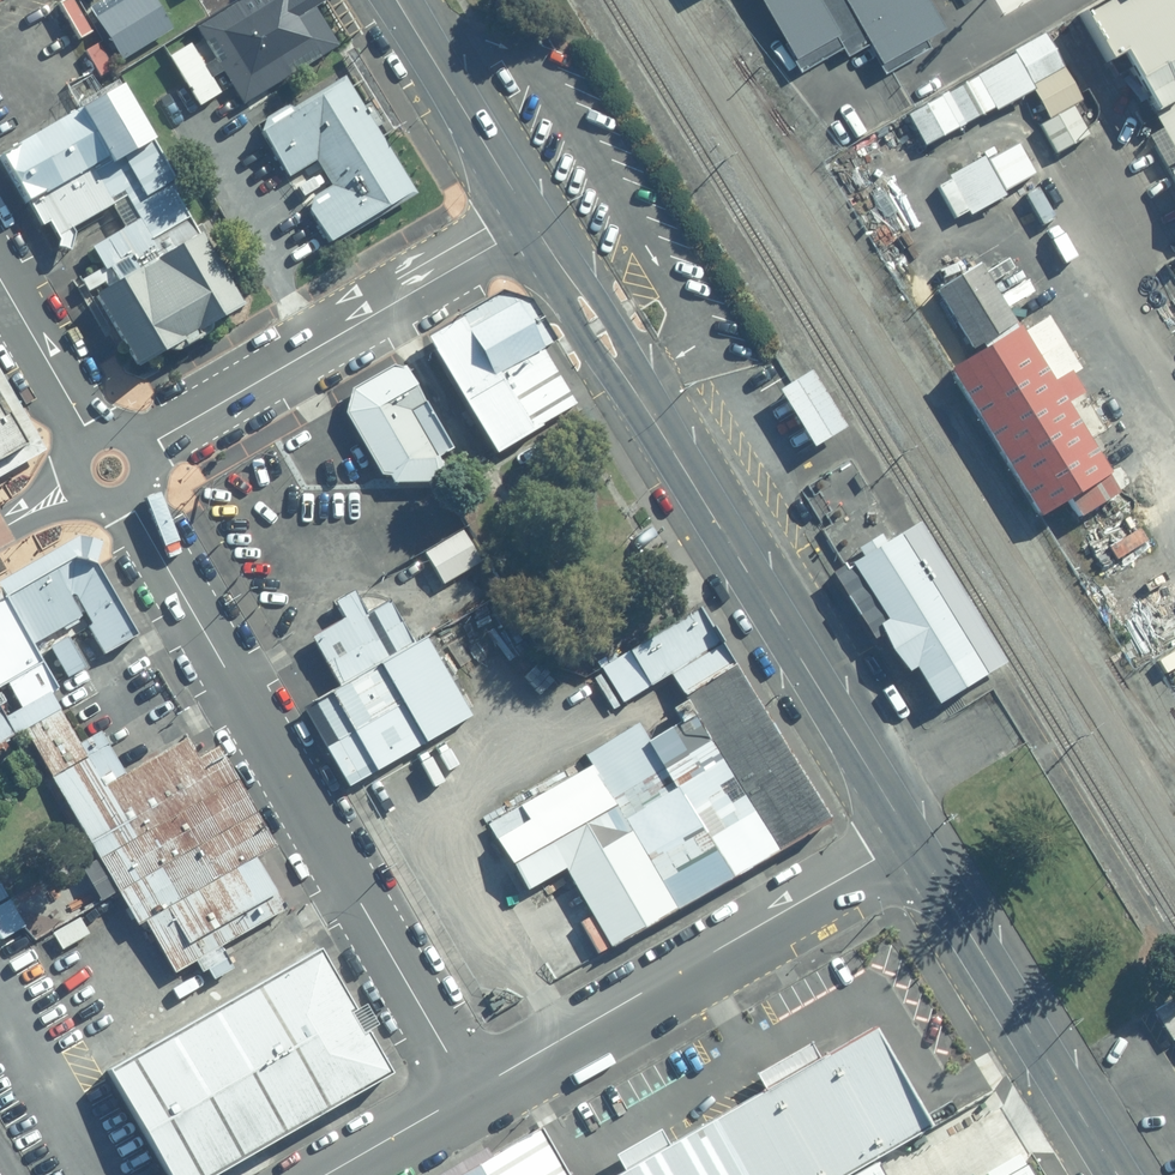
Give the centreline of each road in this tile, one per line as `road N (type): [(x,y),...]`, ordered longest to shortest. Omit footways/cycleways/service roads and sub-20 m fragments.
road 1 (primary): [(533,224),(908,840)]
road 2 (residential): [(470,1093),(127,498)]
road 3 (unclassified): [(908,840),(470,1093)]
road 4 (residential): [(533,224),(141,450)]
road 5 (primary): [(908,840),(1111,1174)]
road 6 (primary): [(398,0),(533,224)]
road 7 (residential): [(0,275),(93,436)]
road 8 (unclassified): [(470,1093),(329,1174)]

